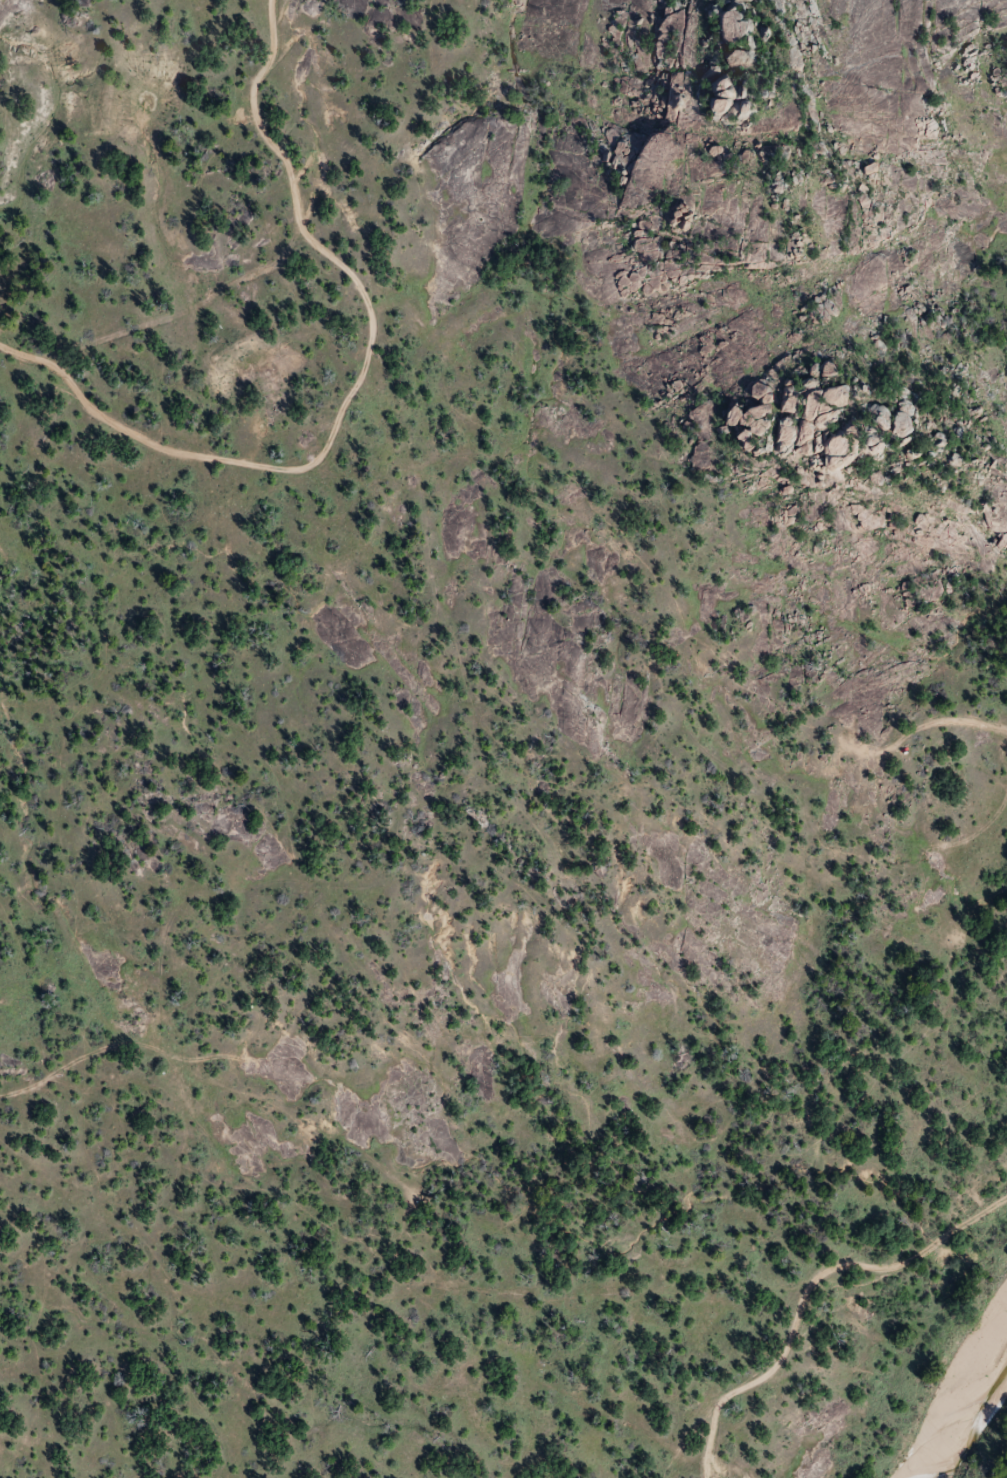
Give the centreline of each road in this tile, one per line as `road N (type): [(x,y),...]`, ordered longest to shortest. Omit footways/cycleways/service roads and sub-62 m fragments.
road 1 (track): [(710,1477),(707,1456),(727,1399),(754,1391),(791,1357),(811,1281),(826,1272),(893,1270),(1006,1192)]

